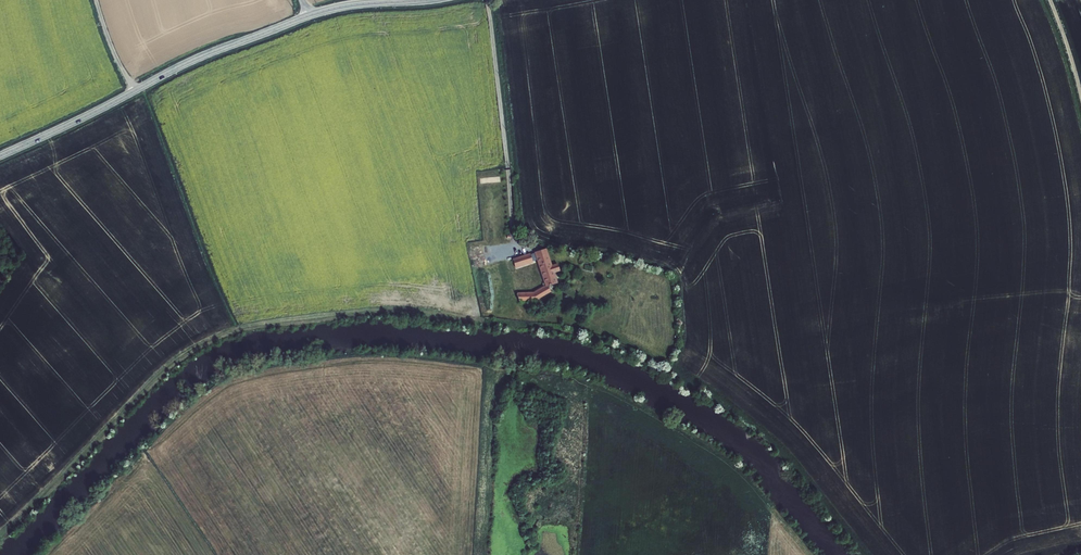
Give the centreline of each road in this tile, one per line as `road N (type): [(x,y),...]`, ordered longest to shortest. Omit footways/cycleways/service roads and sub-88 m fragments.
road 1 (track): [(45,554),(192,401),(279,374),(390,356),(515,369),(599,388),(698,445),(760,495),(808,554)]
road 2 (secondary): [(135,91),(308,16)]
road 3 (secondary): [(0,156),(135,91)]
road 4 (secondary): [(308,16),(428,0)]

